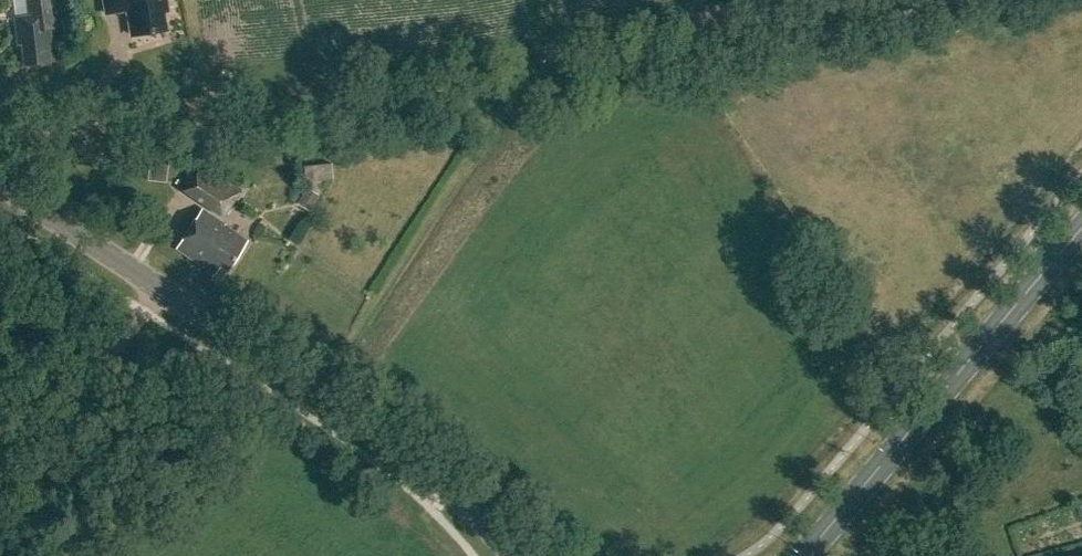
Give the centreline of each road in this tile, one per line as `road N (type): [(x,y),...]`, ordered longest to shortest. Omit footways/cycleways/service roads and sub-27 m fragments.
road 1 (tertiary): [(514,555),(396,442),(0,186)]
road 2 (tertiary): [(806,555),(1081,228)]

